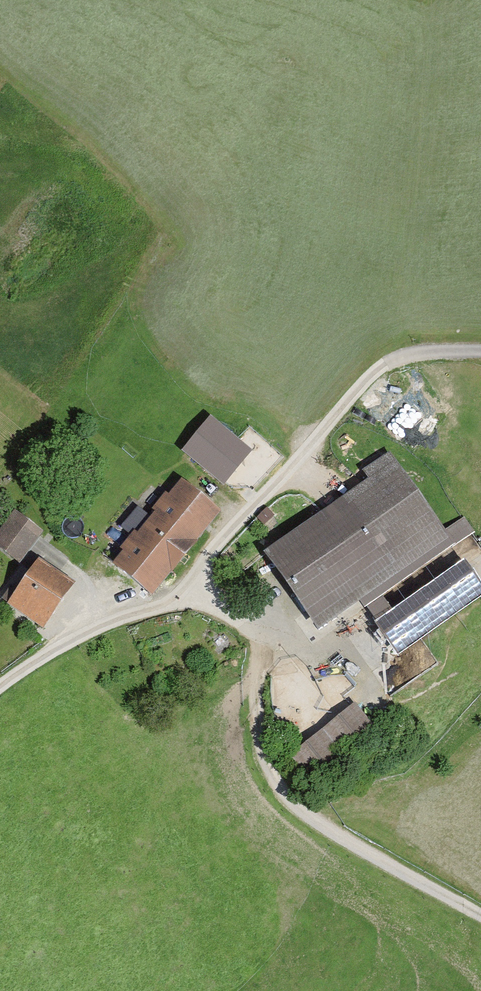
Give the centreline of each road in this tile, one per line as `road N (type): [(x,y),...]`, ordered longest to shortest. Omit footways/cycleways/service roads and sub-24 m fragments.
road 1 (residential): [(400,355),(374,372),(217,545),(184,596),(104,625),(0,687)]
road 2 (track): [(184,596),(253,632),(258,712),(283,789),(344,841),(480,914)]
road 3 (track): [(400,355),(445,0)]

